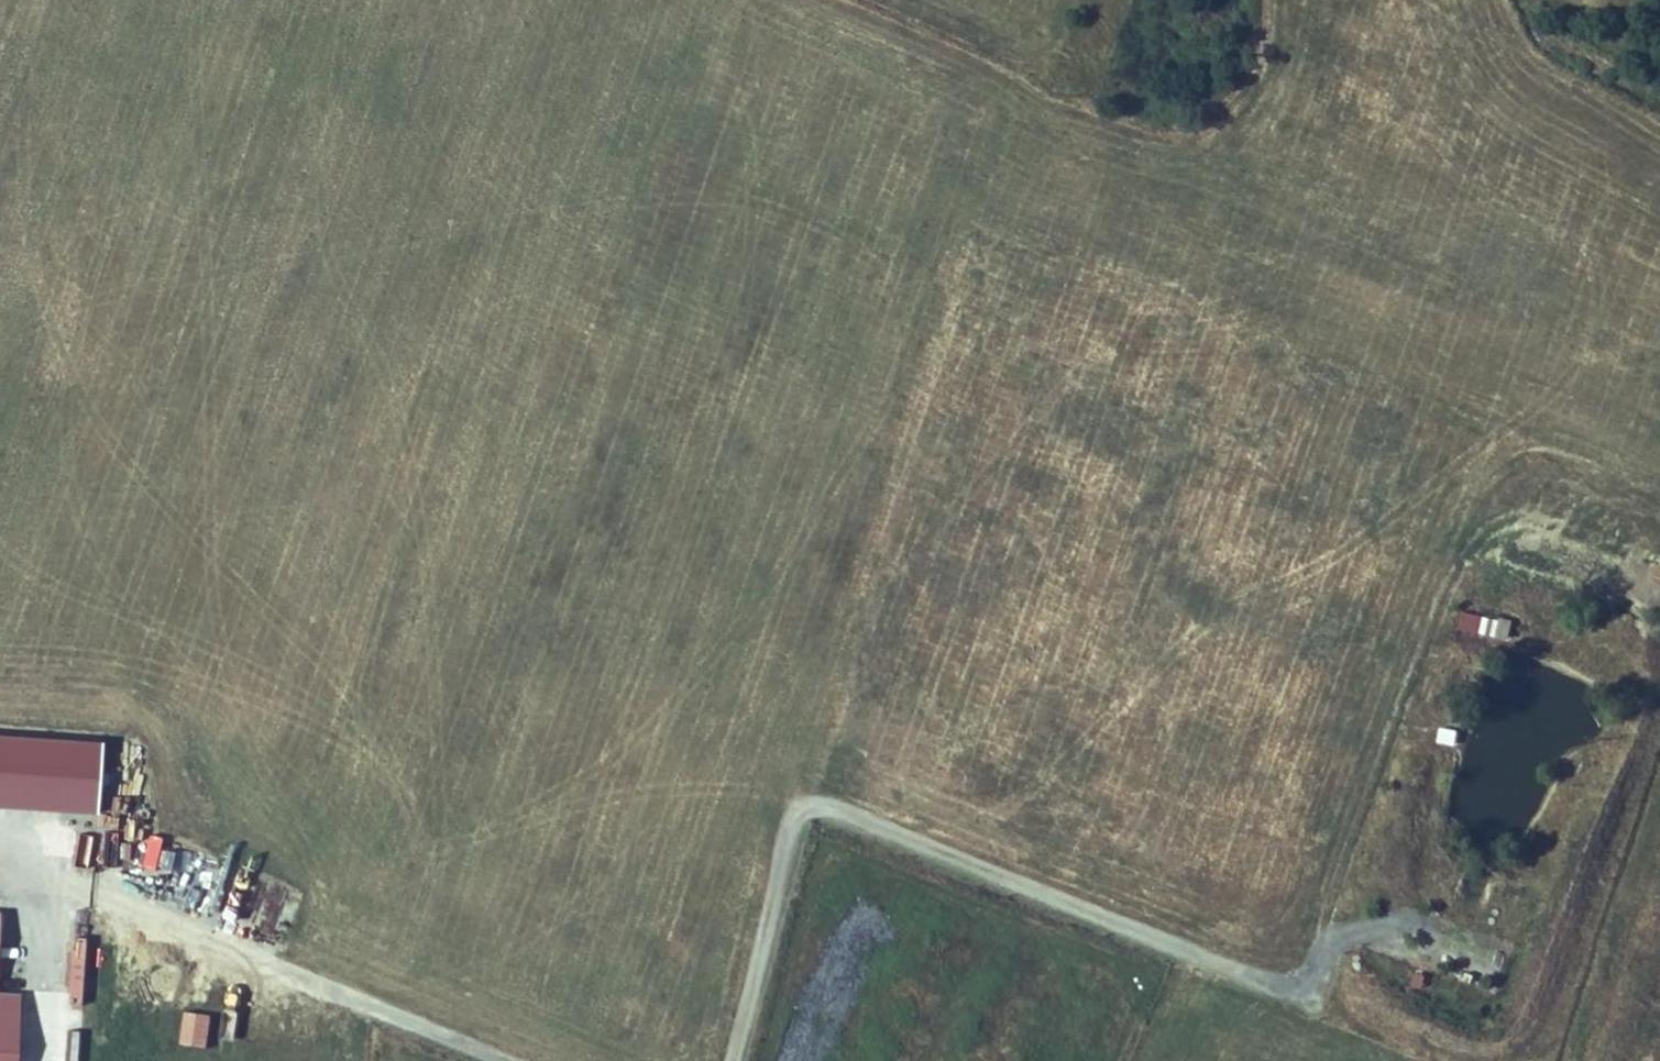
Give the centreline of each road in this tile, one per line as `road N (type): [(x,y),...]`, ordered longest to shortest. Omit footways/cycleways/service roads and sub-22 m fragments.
road 1 (track): [(720,1060),(780,831),(807,800),(1304,989),(1332,934),(1414,925)]
road 2 (track): [(34,1060),(46,879),(504,1060)]

